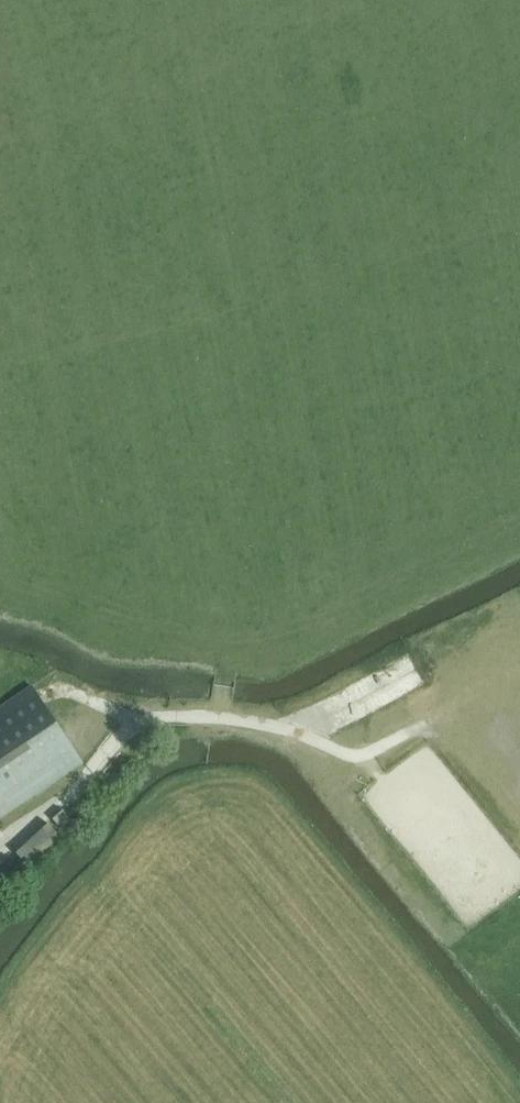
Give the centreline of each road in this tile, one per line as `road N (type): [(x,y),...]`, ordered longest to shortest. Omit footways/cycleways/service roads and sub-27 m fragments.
road 1 (track): [(0,843),(70,793),(126,729),(155,717),(267,722),(347,752),(373,749),(426,721)]

